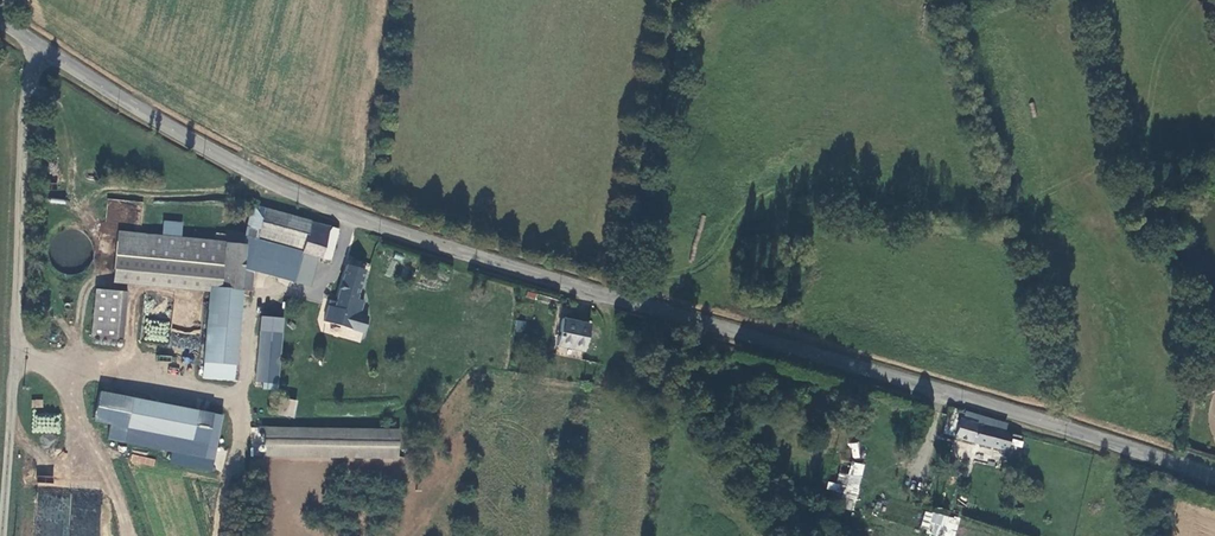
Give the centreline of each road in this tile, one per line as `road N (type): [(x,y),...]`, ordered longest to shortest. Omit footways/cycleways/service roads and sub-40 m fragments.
road 1 (tertiary): [(0,20),(173,132),(337,211),(1214,477)]
road 2 (track): [(3,535),(30,39)]
road 3 (track): [(620,299),(670,18),(691,0)]

